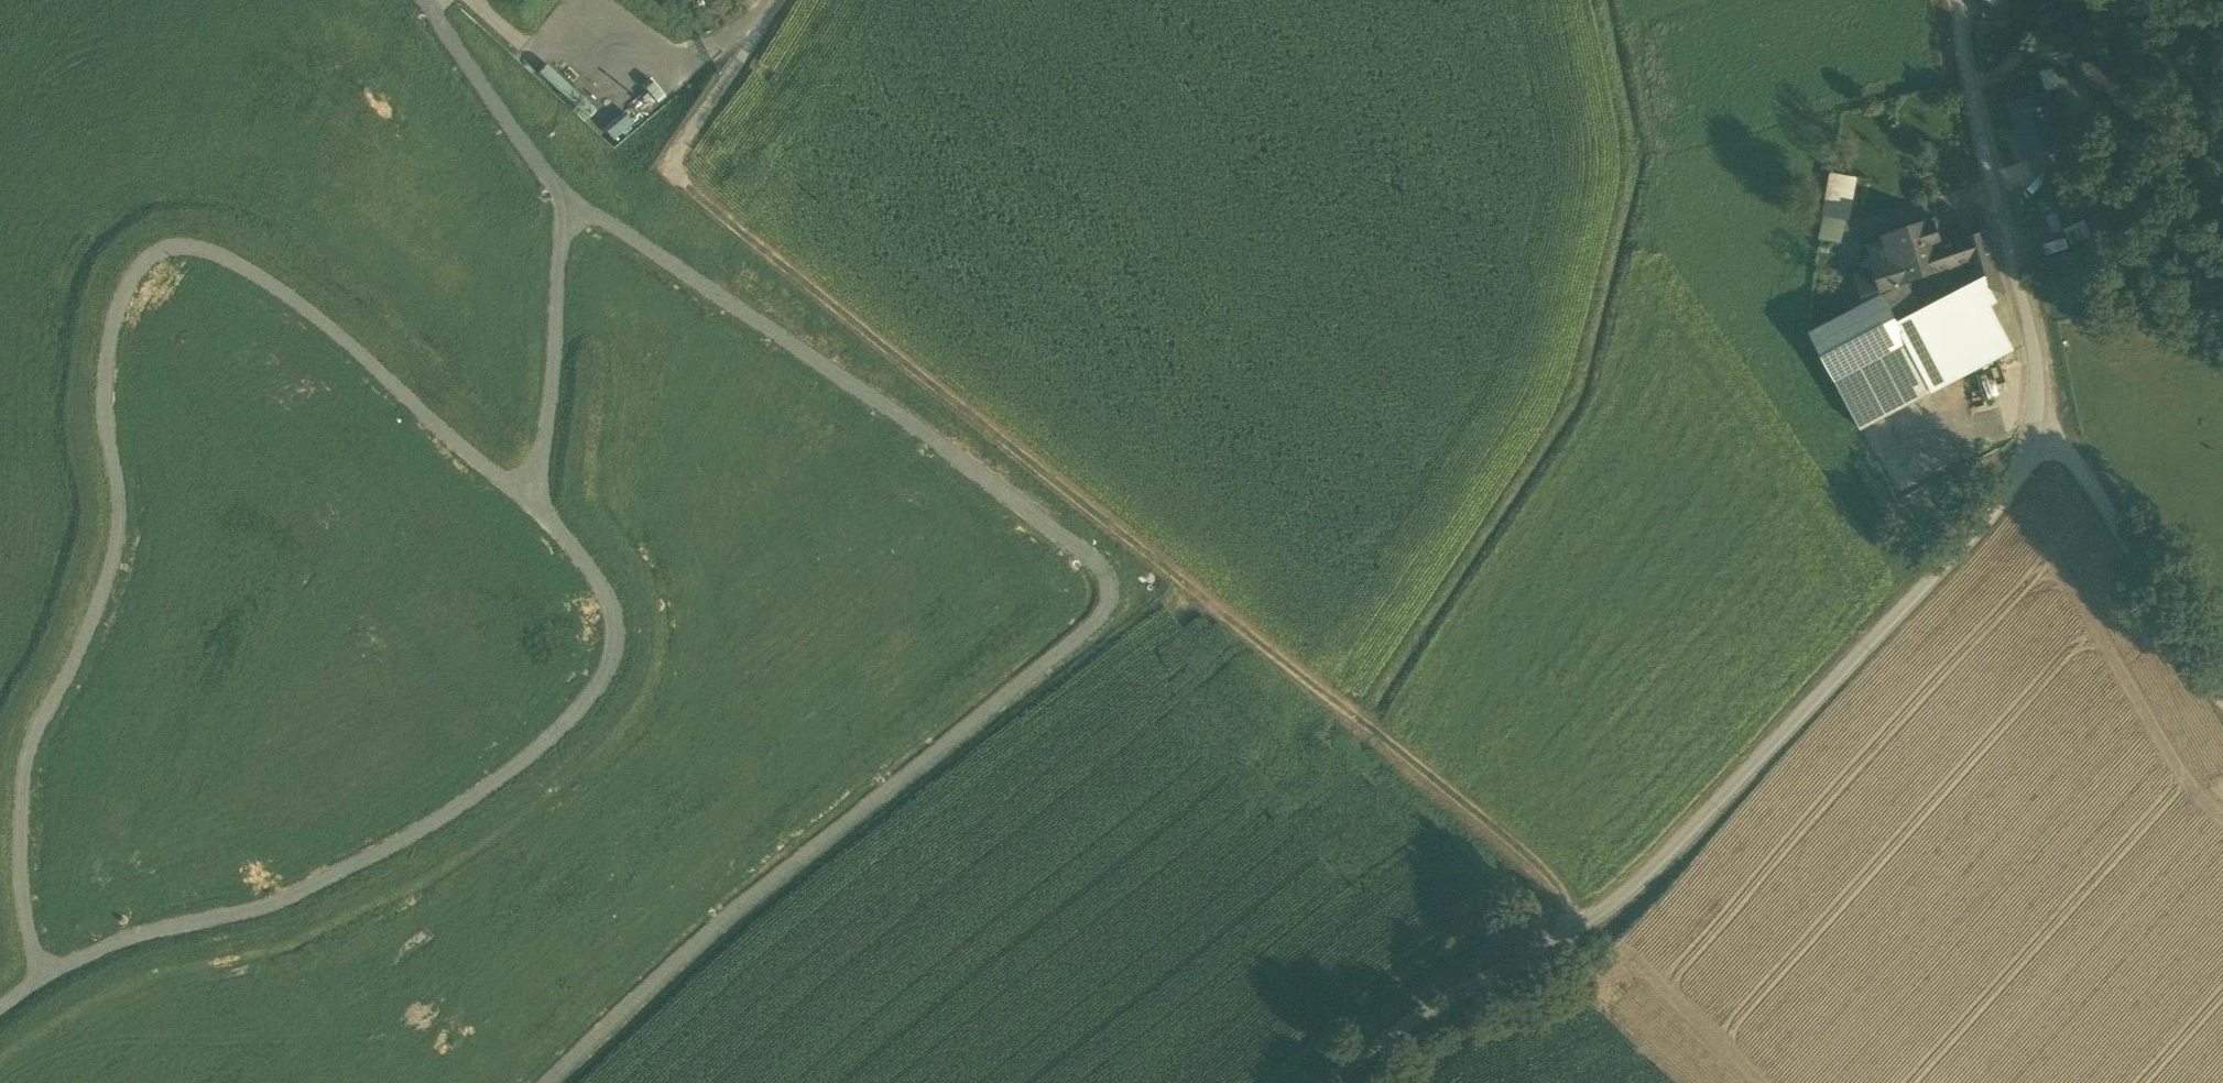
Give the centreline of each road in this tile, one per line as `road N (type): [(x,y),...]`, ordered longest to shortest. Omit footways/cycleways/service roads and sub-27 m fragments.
road 1 (residential): [(1960,0),(1965,64),(2035,352),(2035,417),(2021,468),(1960,548),(1601,911),(1443,1002),(1332,1082)]
road 2 (track): [(1601,911),(663,170),(778,0)]
road 3 (track): [(2222,687),(2081,468),(2035,417)]

